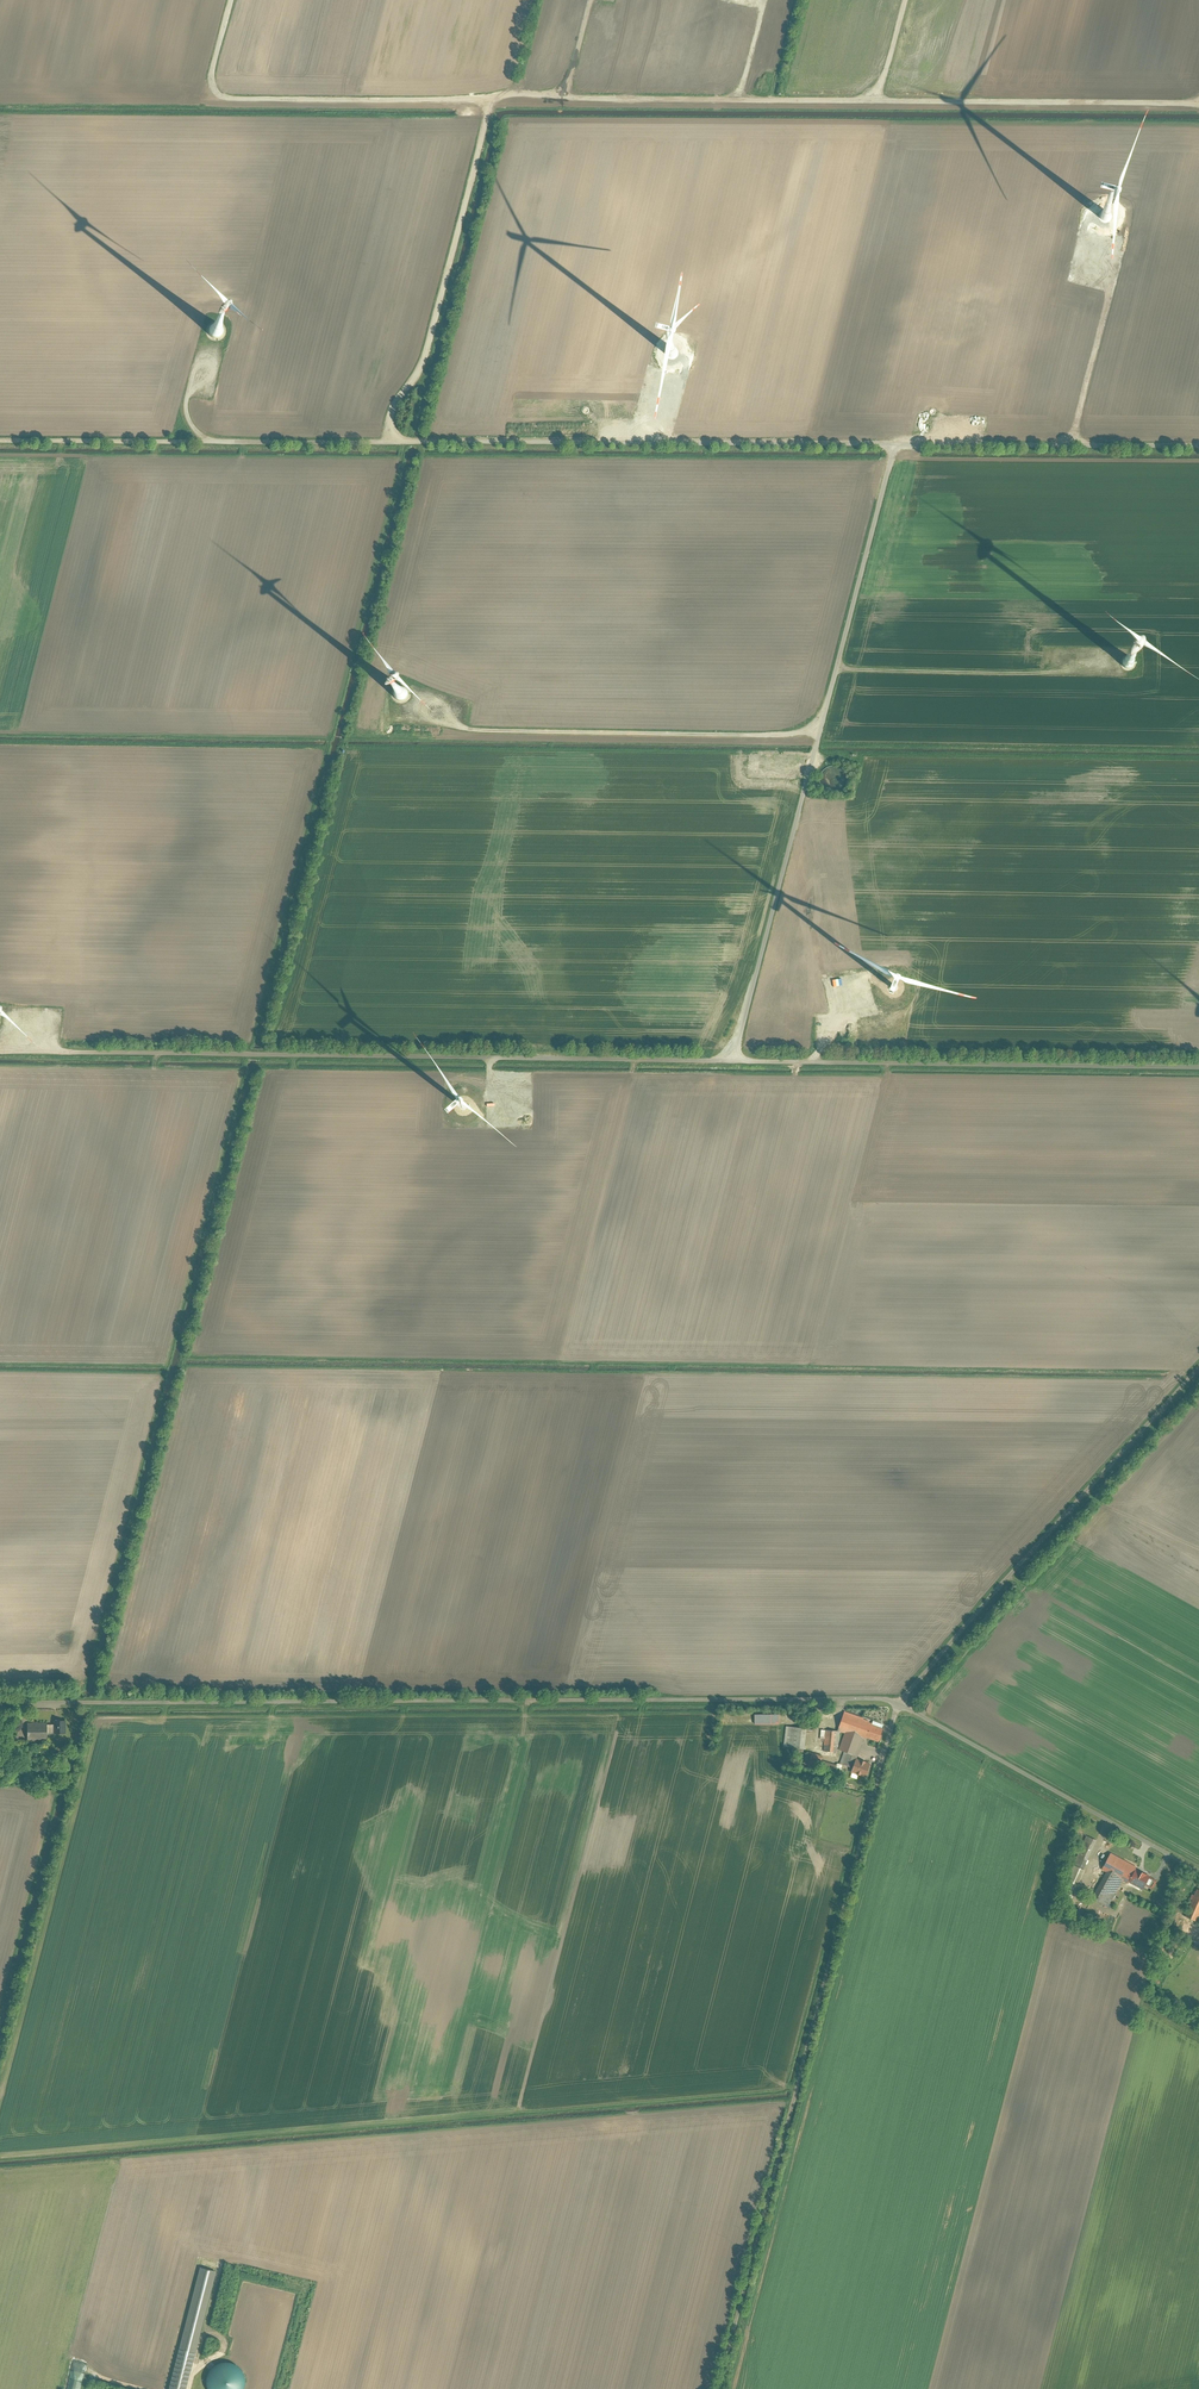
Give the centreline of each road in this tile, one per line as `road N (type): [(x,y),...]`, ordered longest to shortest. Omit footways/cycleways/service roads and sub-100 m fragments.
road 1 (track): [(1198,1067),(0,1051)]
road 2 (track): [(0,1704),(898,1702)]
road 3 (track): [(898,1702),(717,2388)]
road 4 (track): [(734,1060),(894,444)]
road 5 (track): [(1198,1368),(898,1702)]
road 6 (track): [(409,704),(447,726),(474,730),(785,734),(823,717)]
road 7 (residential): [(898,1702),(1198,1871)]
road 8 (track): [(1070,445),(1122,242)]
road 9 (track): [(792,839),(834,1013)]

